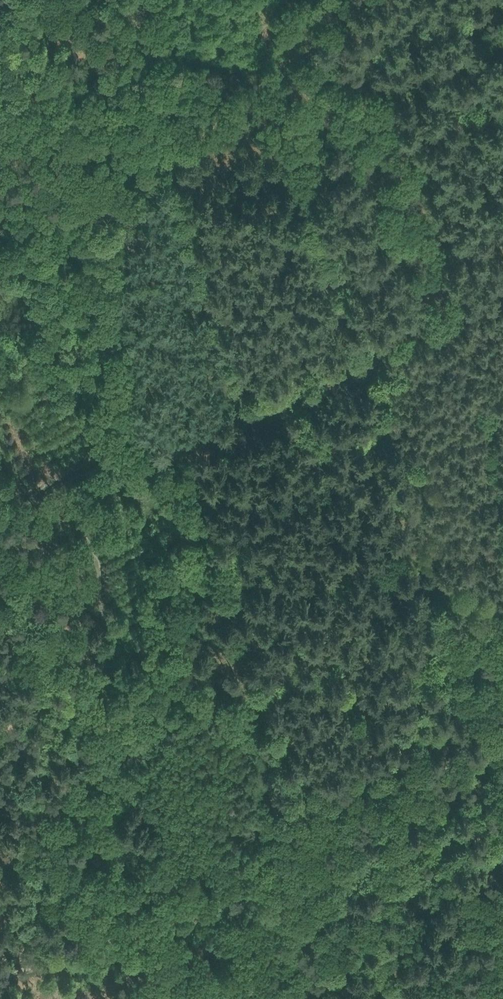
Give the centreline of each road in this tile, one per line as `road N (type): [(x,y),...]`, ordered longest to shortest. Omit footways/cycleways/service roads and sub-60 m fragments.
road 1 (track): [(502,818),(212,911)]

